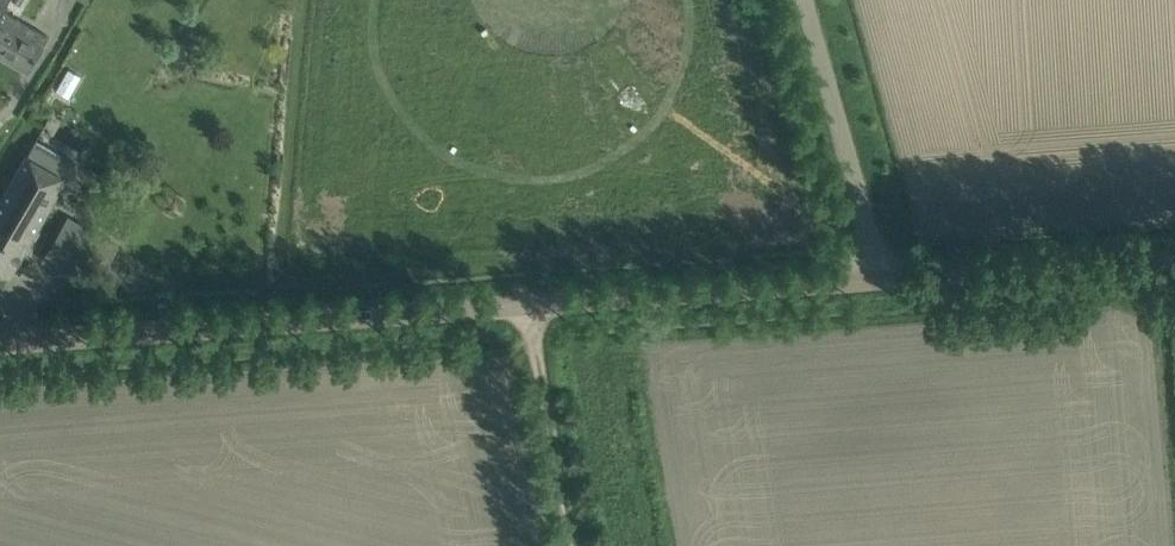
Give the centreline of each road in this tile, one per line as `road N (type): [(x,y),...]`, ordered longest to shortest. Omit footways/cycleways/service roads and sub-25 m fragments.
road 1 (unclassified): [(0,344),(874,278)]
road 2 (unclassified): [(874,278),(1174,257)]
road 3 (unclassified): [(874,278),(806,0)]
road 4 (track): [(532,304),(574,545)]

